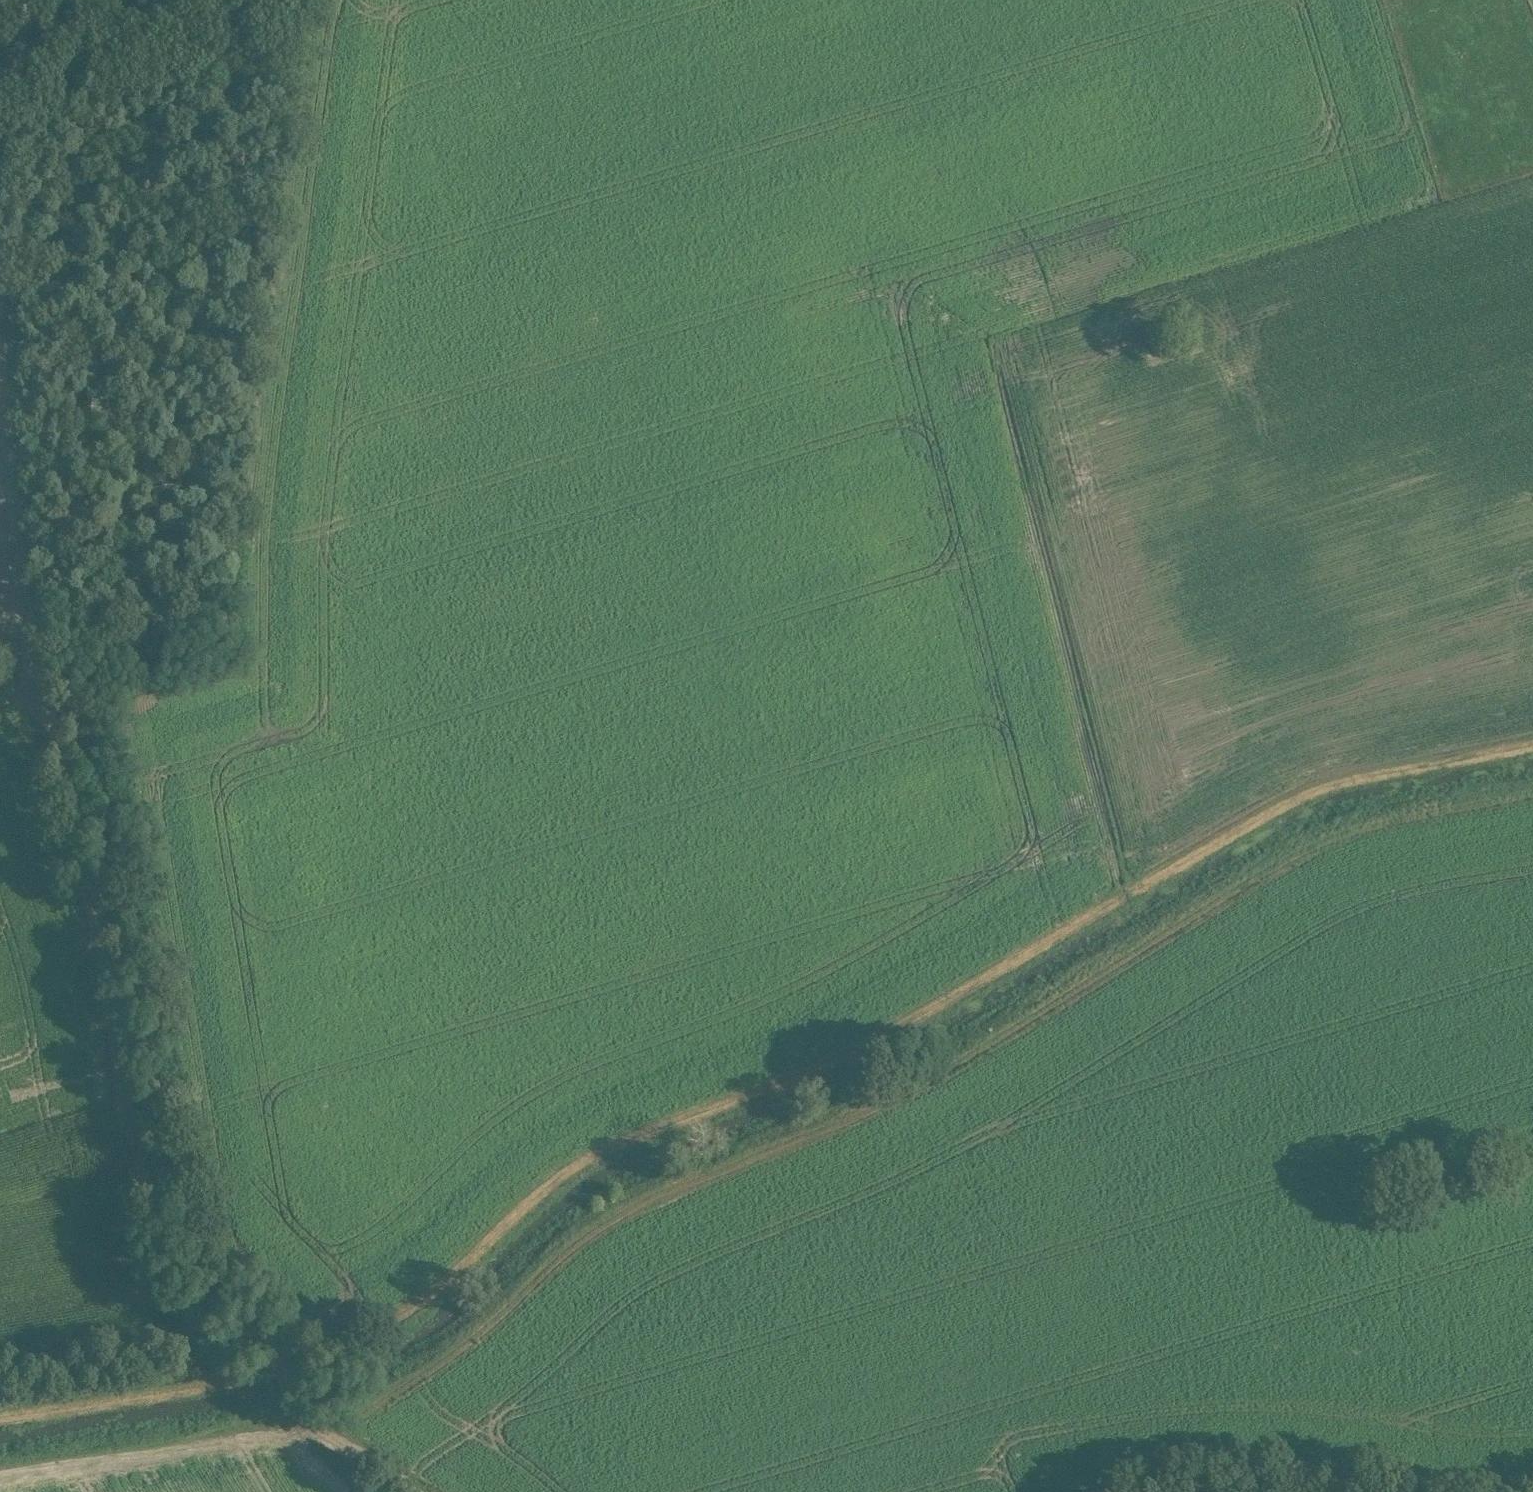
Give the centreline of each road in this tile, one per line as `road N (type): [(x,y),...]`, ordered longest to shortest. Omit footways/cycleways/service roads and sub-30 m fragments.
road 1 (track): [(413,1491),(297,1402),(277,1362),(166,1234),(143,1158),(47,683)]
road 2 (track): [(47,683),(30,617),(0,344)]

